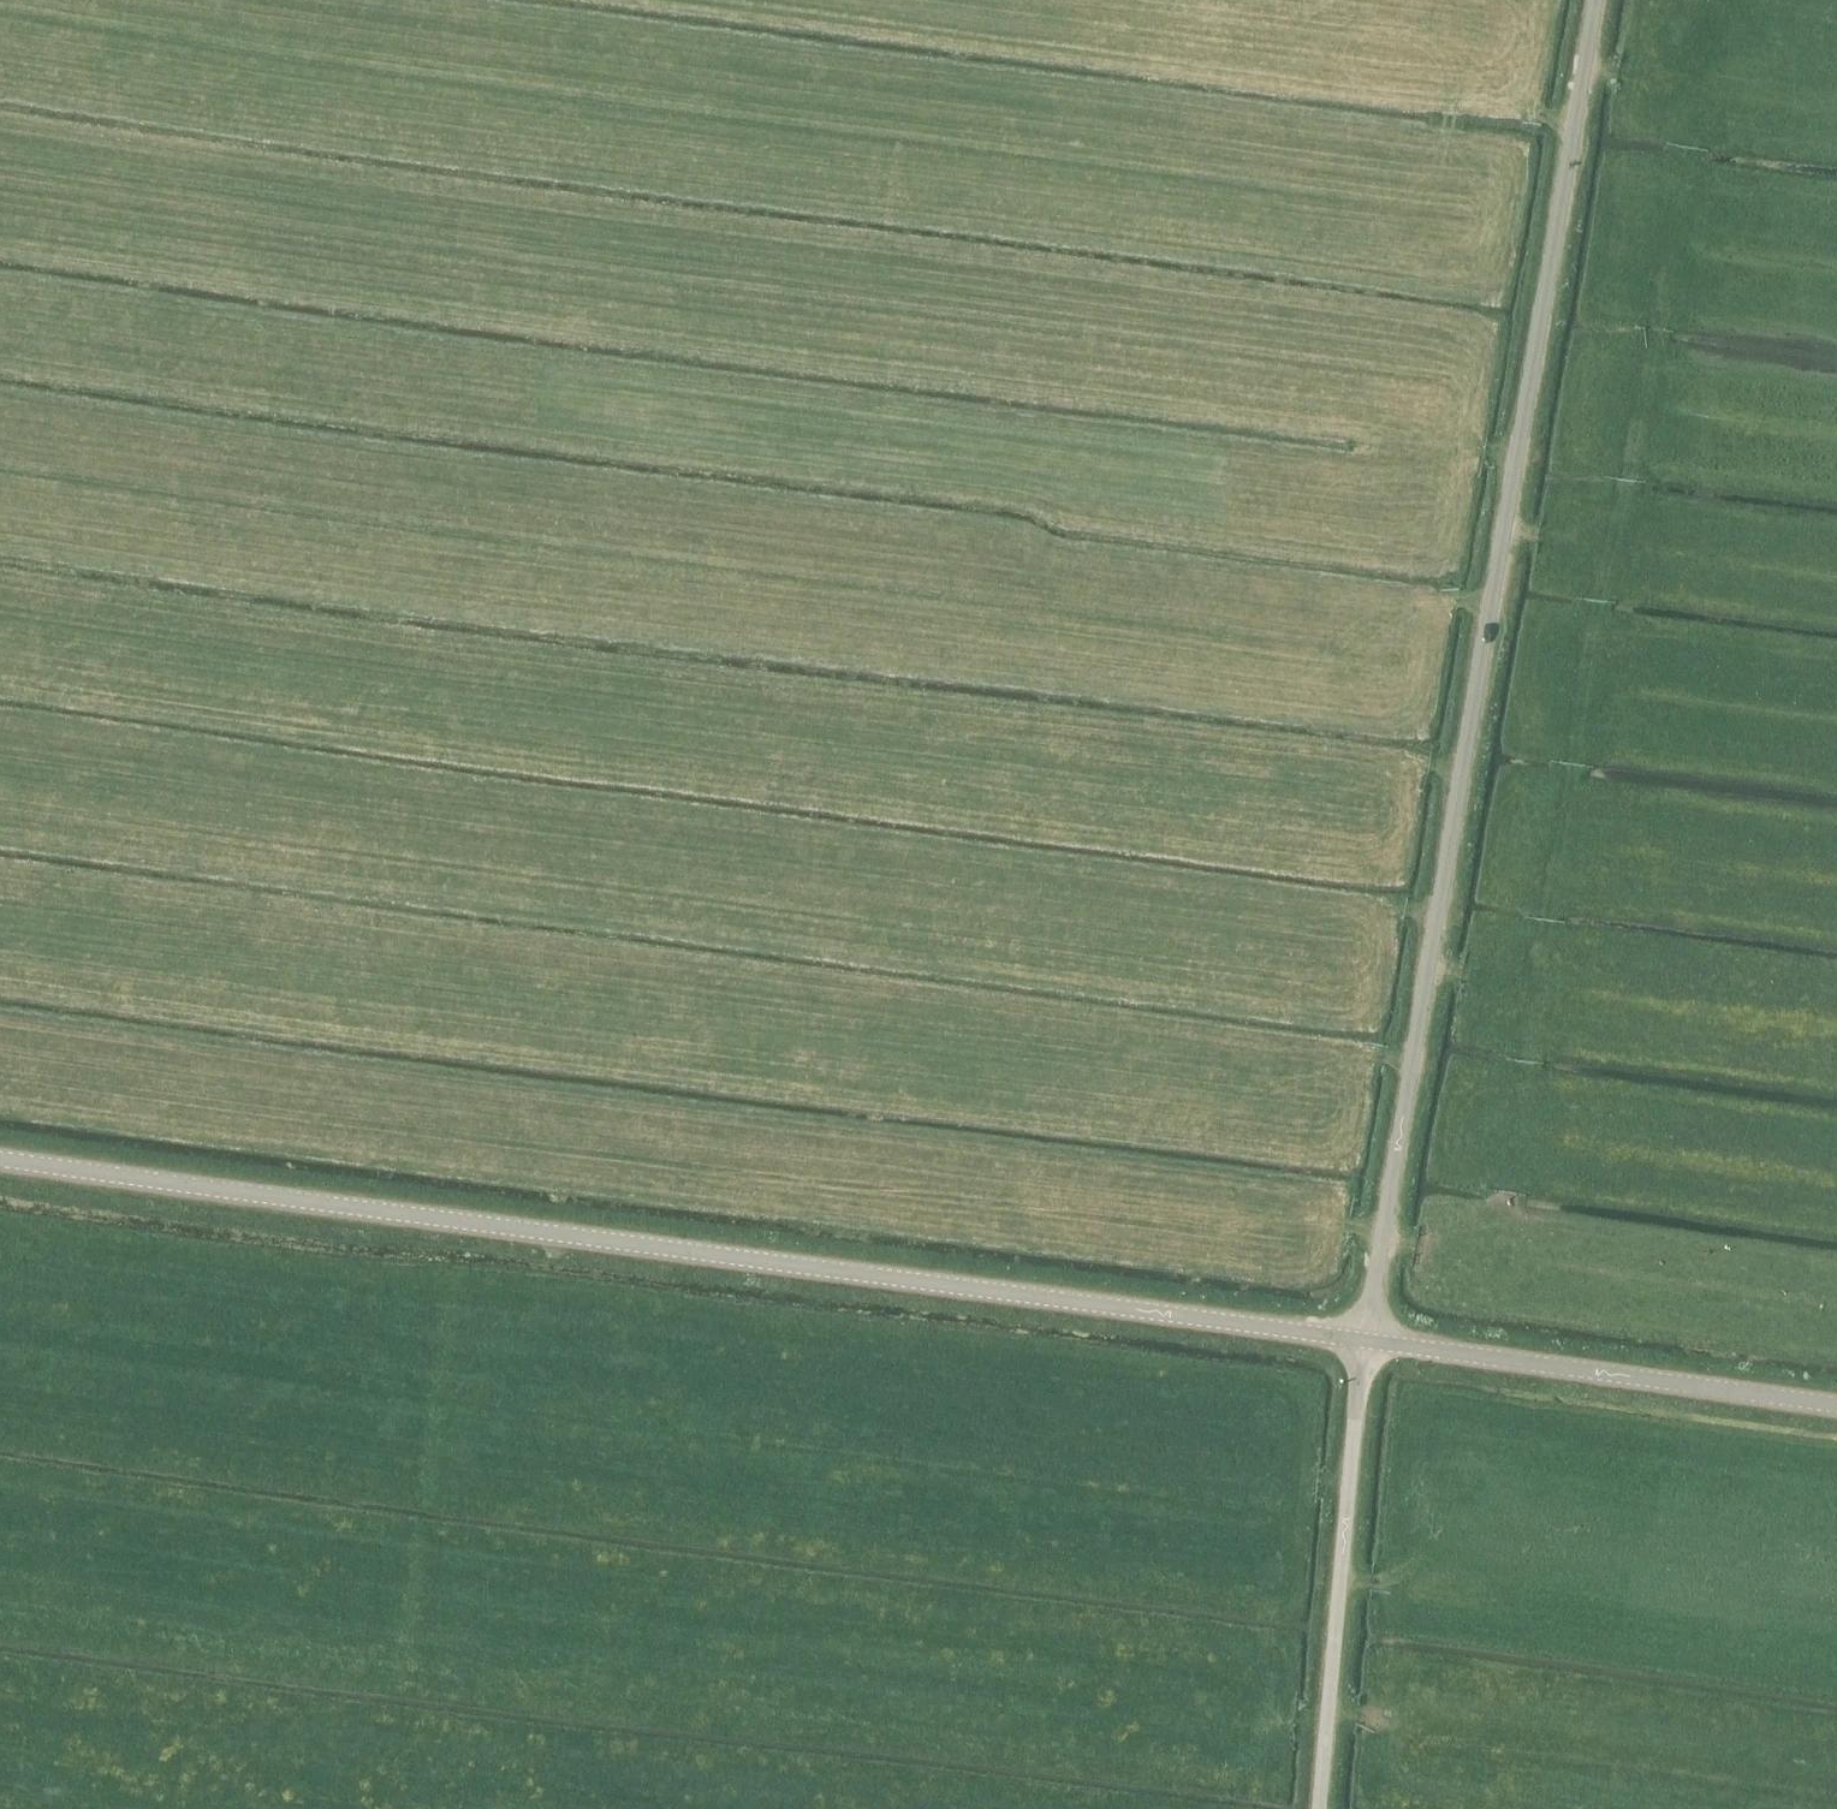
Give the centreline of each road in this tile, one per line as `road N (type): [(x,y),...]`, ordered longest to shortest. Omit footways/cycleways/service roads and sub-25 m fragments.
road 1 (tertiary): [(1366,1339),(0,1153)]
road 2 (unclassified): [(1366,1339),(1597,0)]
road 3 (tertiary): [(1836,1405),(1366,1339)]
road 4 (unclassified): [(1323,1808),(1366,1339)]
road 5 (track): [(1705,0),(1697,71),(1701,214),(1645,351)]

